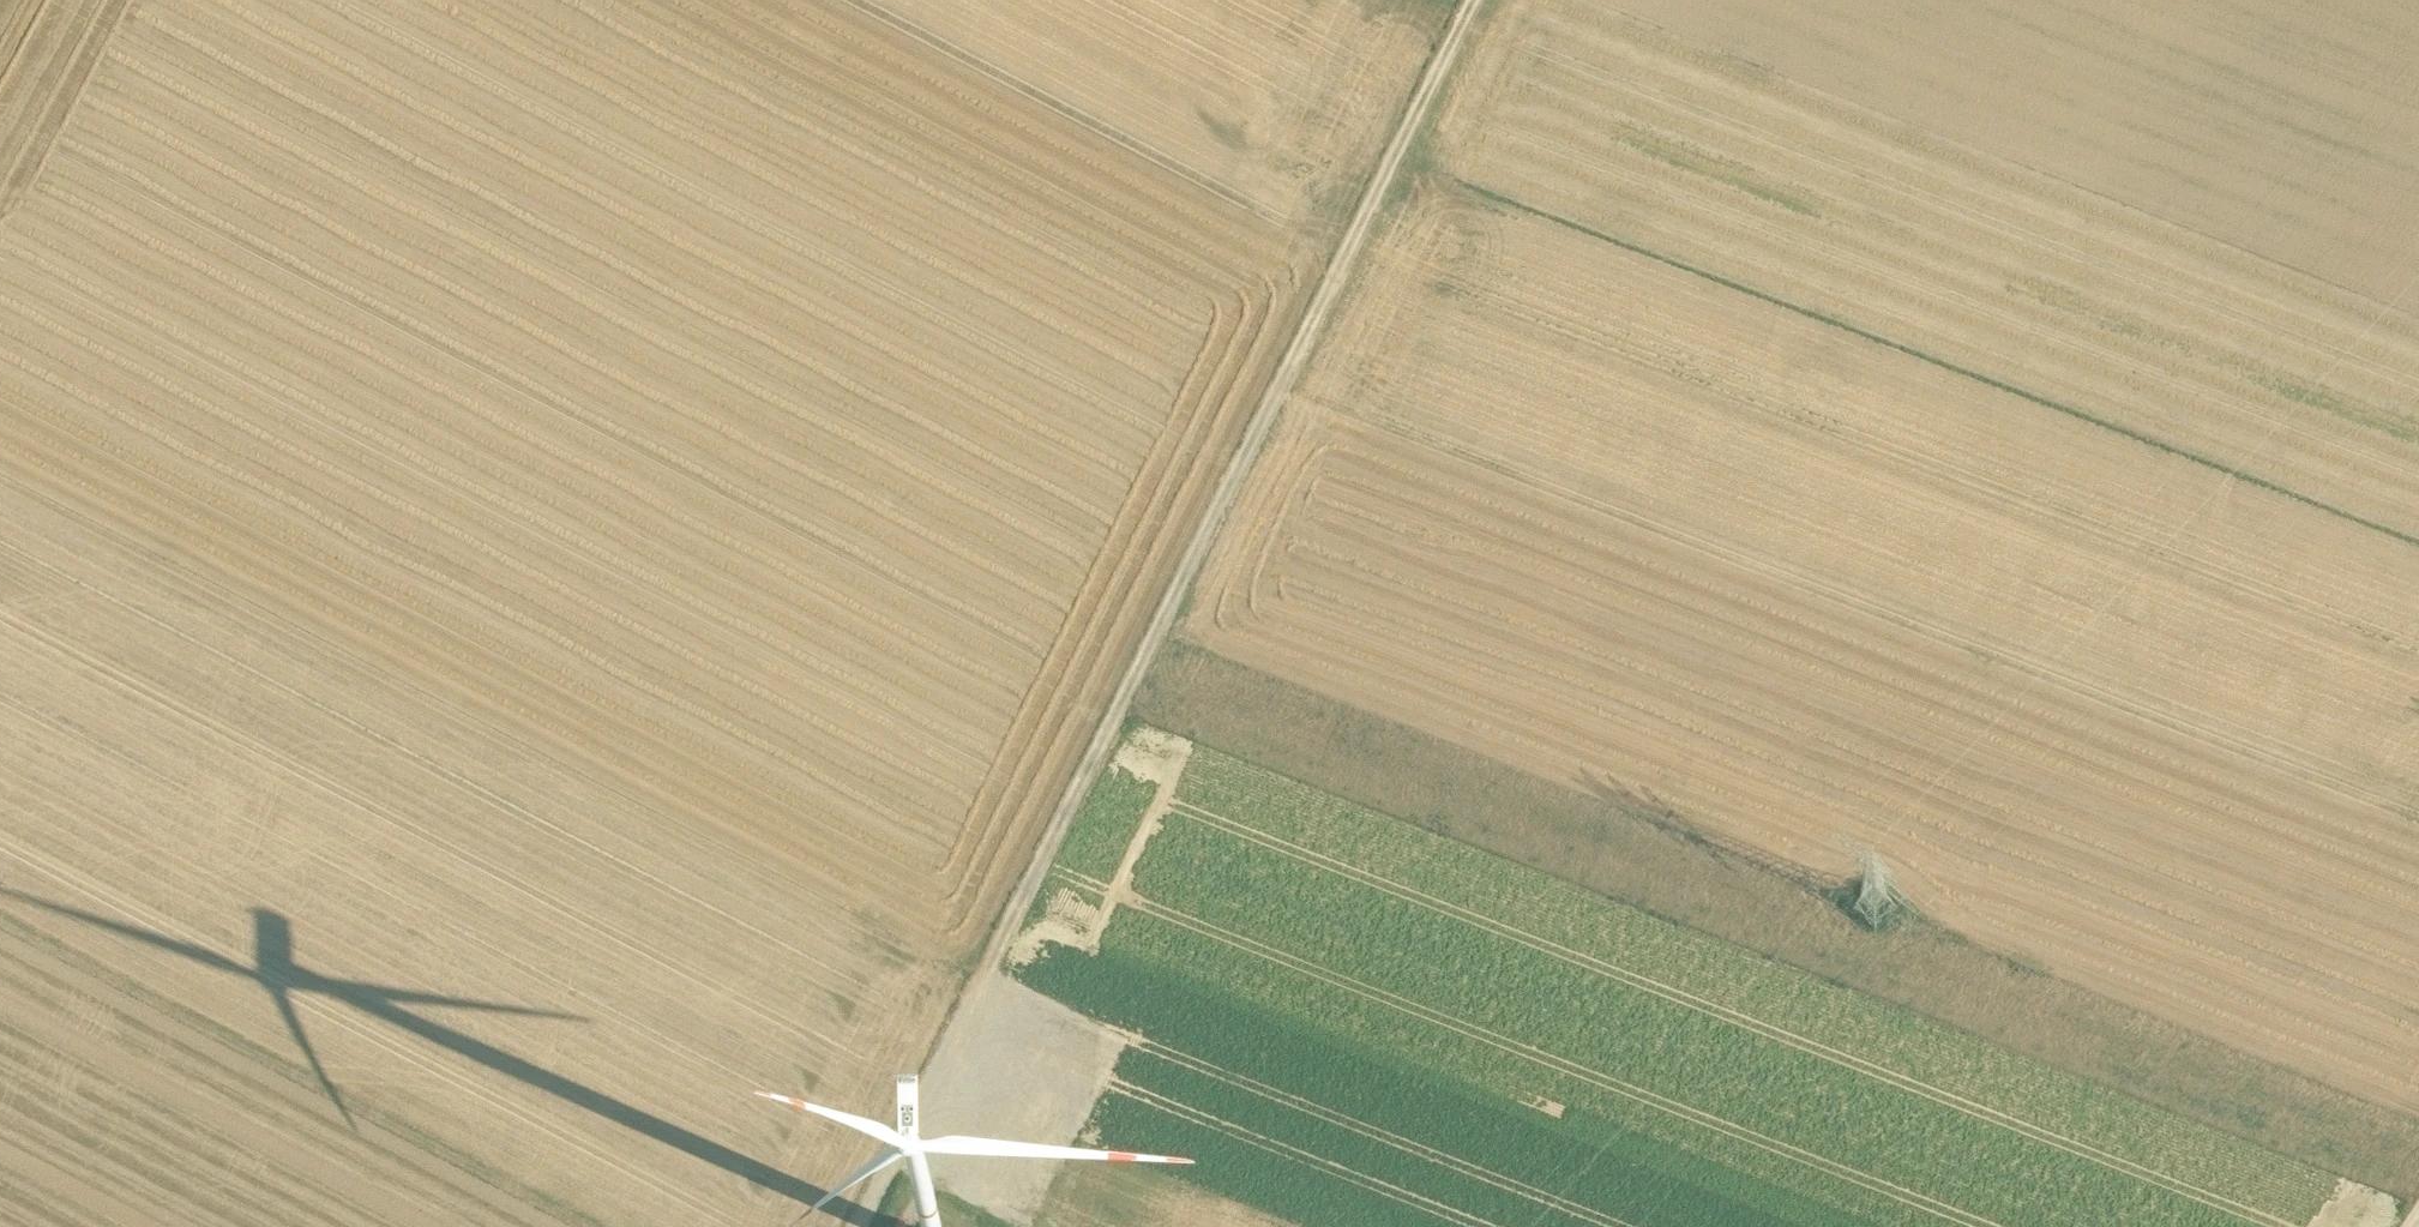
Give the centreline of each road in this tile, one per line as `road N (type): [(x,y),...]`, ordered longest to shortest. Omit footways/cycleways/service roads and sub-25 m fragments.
road 1 (track): [(885,1226),(1504,0)]
road 2 (track): [(0,929),(574,1226)]

